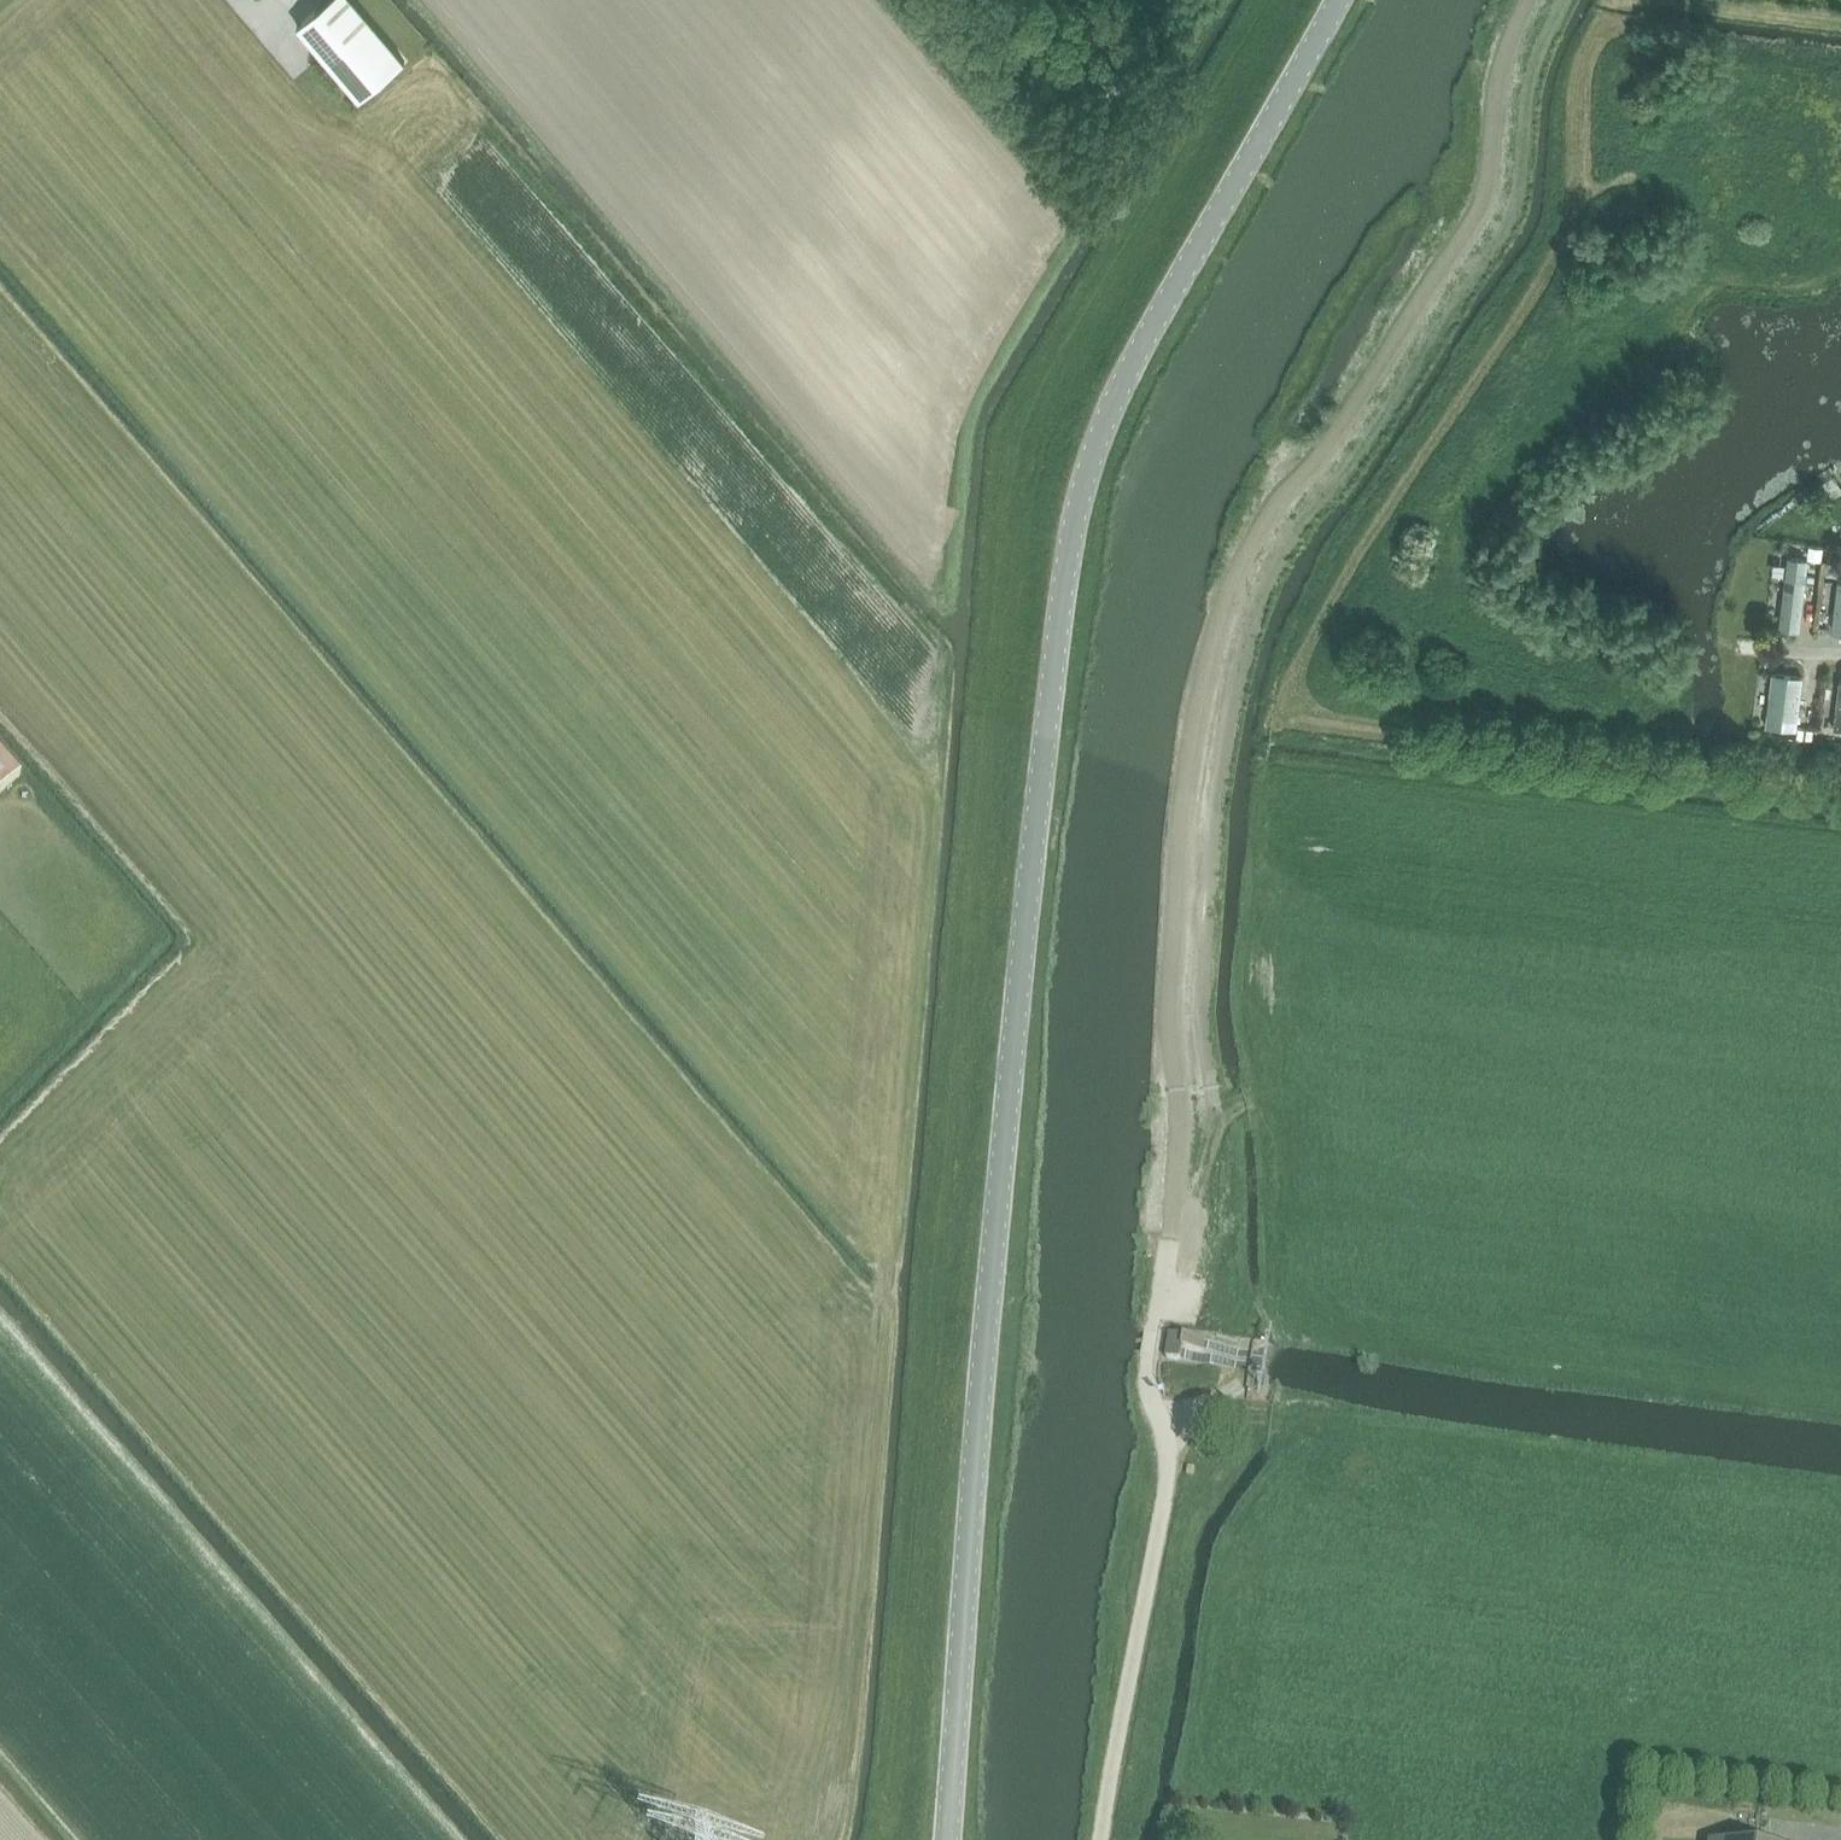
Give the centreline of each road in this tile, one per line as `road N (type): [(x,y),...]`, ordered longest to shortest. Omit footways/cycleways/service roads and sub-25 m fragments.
road 1 (unclassified): [(951,1839),(996,1256),(1077,520),(1116,398),(1344,0)]
road 2 (unclassified): [(1101,1839),(1165,1499),(1168,1468),(1149,1377),(1170,1240)]

